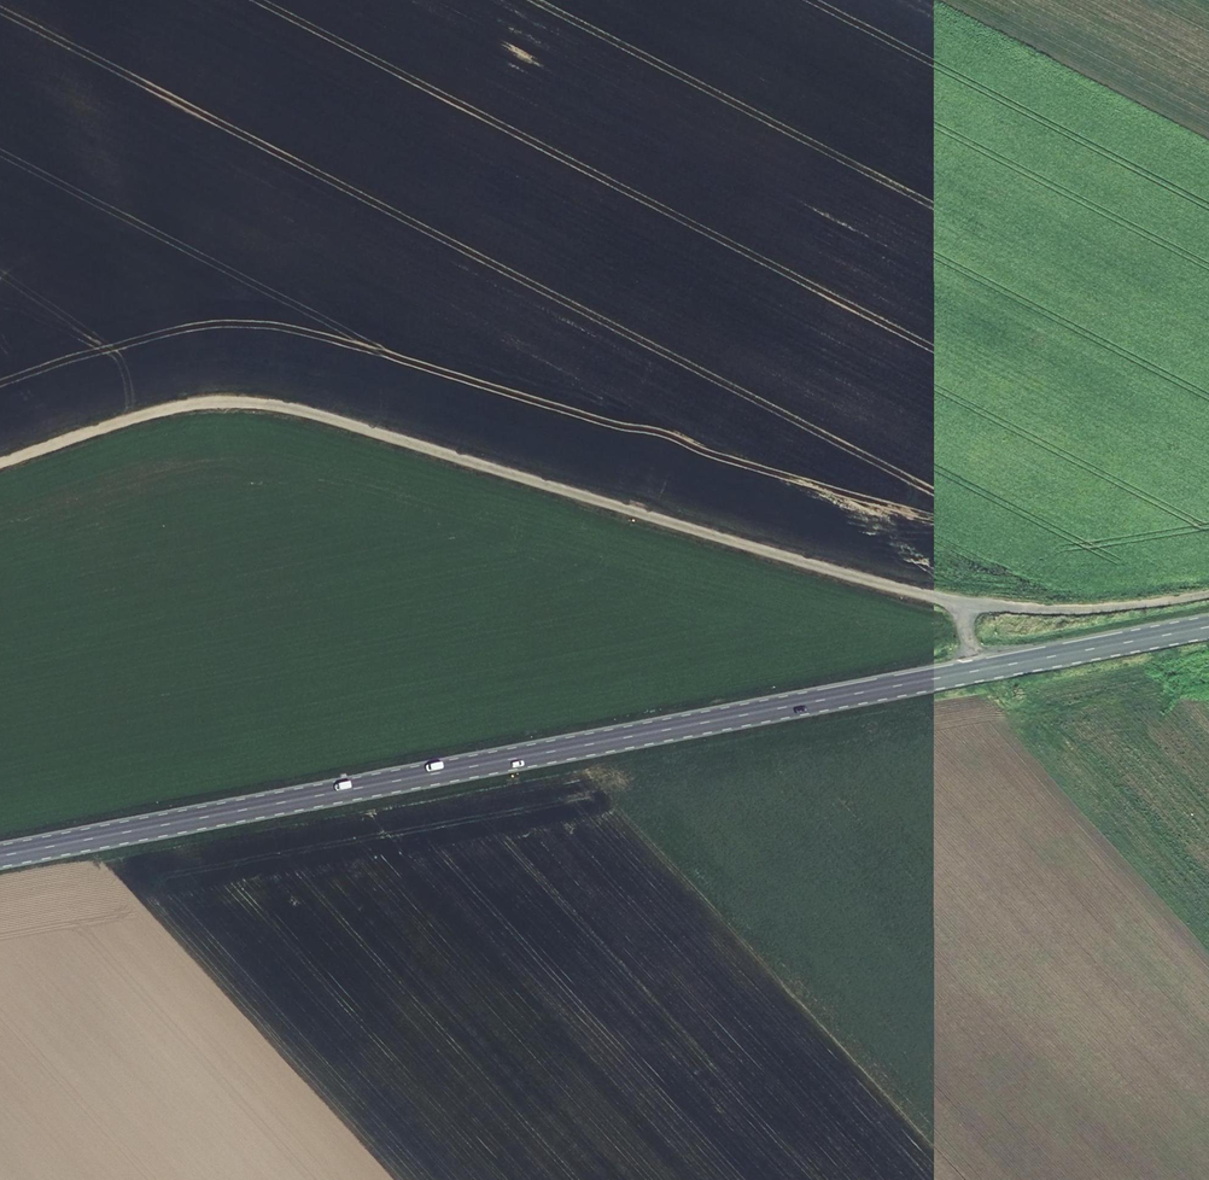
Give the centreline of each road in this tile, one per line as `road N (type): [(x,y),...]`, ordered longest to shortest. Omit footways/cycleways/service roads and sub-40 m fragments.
road 1 (secondary): [(0,857),(1208,627)]
road 2 (track): [(0,467),(157,413),(263,404),(797,565),(964,605)]
road 3 (track): [(971,673),(964,605),(1110,609),(1208,596)]

